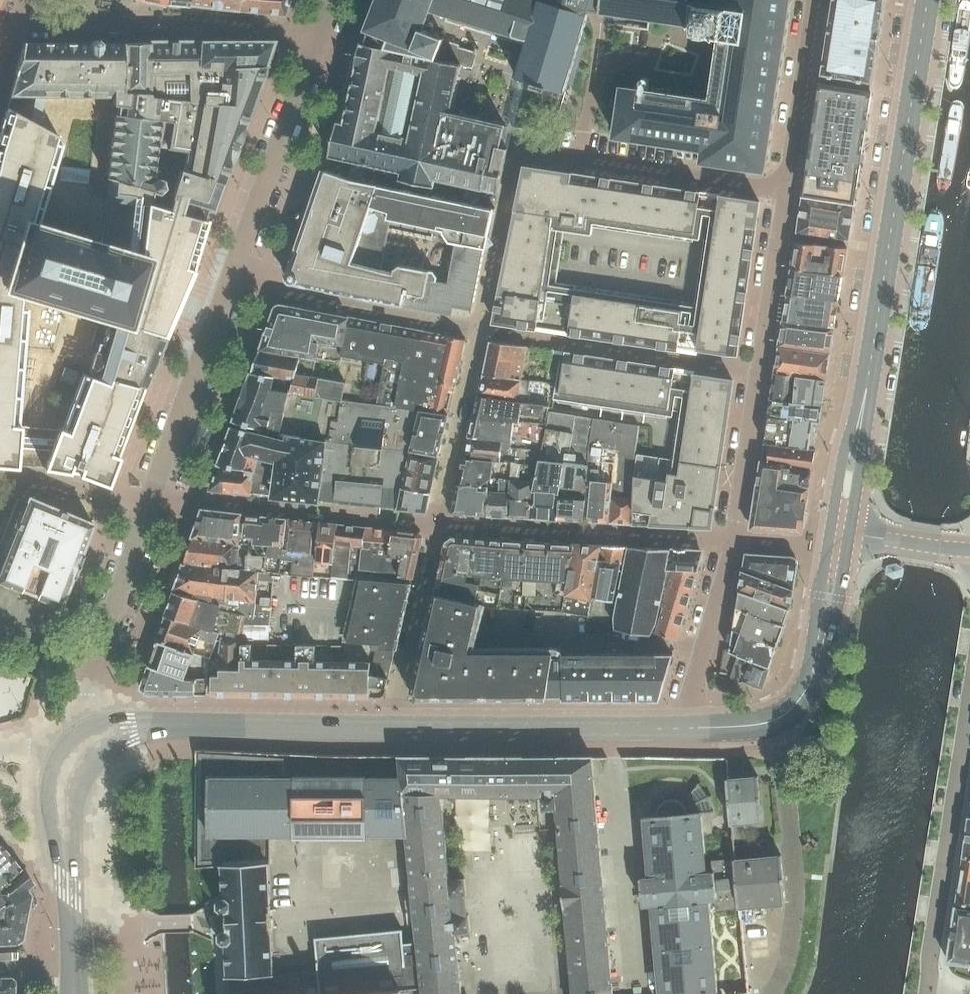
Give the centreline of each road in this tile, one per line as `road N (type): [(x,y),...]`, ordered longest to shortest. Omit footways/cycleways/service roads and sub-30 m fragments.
road 1 (unclassified): [(100,722),(92,706),(96,668),(230,277)]
road 2 (secondary): [(872,358),(927,0)]
road 3 (residential): [(735,526),(786,193)]
road 4 (secondary): [(393,728),(697,728)]
road 5 (unclassified): [(969,700),(927,993)]
road 6 (residential): [(23,19),(285,31),(316,43)]
road 7 (residential): [(786,193),(519,153)]
road 8 (residential): [(481,331),(230,277)]
road 9 (unclassified): [(230,277),(316,43)]
road 10 (secondary): [(172,725),(393,728)]
road 11 (residential): [(786,193),(817,0)]
road 12 (residential): [(393,728),(434,539)]
road 13 (secondary): [(790,709),(809,697),(823,667),(850,533)]
road 14 (secondary): [(830,530),(811,653),(790,709)]
road 15 (residential): [(481,331),(519,153)]
road 16 (secondary): [(872,358),(830,530)]
road 17 (secondary): [(850,533),(872,358)]
road 18 (residential): [(697,728),(697,671),(726,561)]
road 19 (residential): [(446,485),(481,331)]

